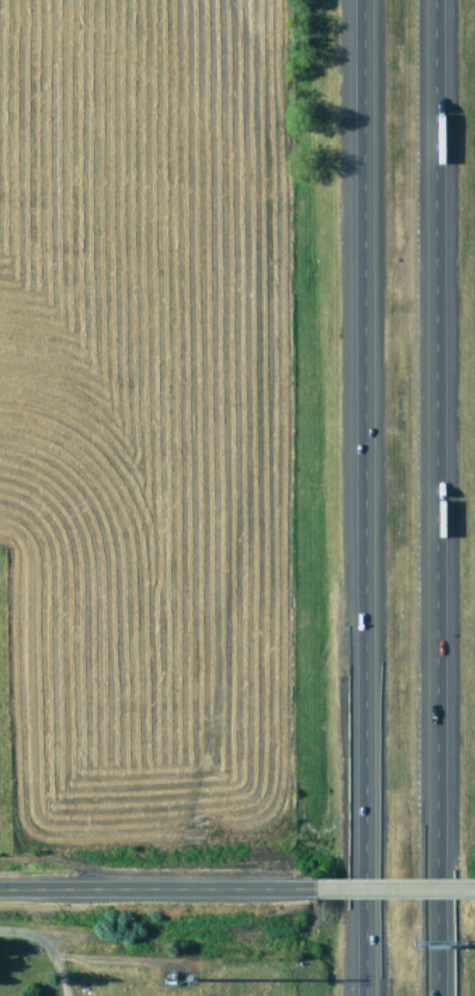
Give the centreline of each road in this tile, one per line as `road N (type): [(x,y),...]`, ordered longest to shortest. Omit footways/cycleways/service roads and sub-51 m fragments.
road 1 (motorway): [(376,0),(380,995)]
road 2 (motorway): [(439,995),(437,0)]
road 3 (tertiary): [(0,889),(311,889)]
road 4 (tertiary): [(311,889),(474,888)]

